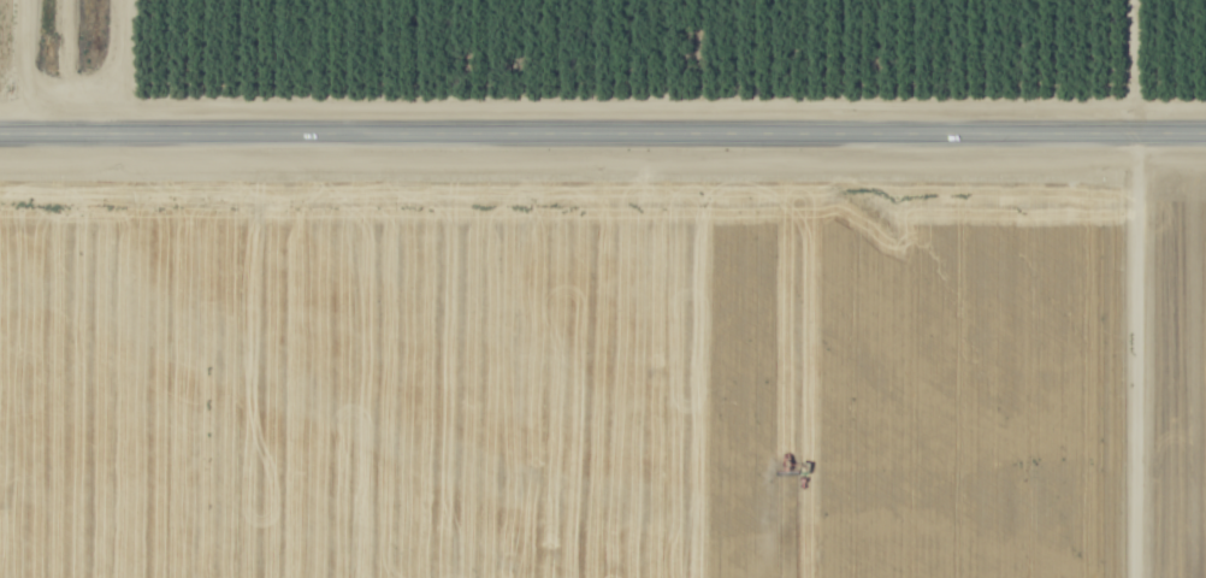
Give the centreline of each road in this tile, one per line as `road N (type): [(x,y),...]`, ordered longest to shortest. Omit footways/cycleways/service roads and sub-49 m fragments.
road 1 (tertiary): [(0,130),(1205,129)]
road 2 (residential): [(1134,129),(1134,577)]
road 3 (residential): [(101,0),(97,130)]

